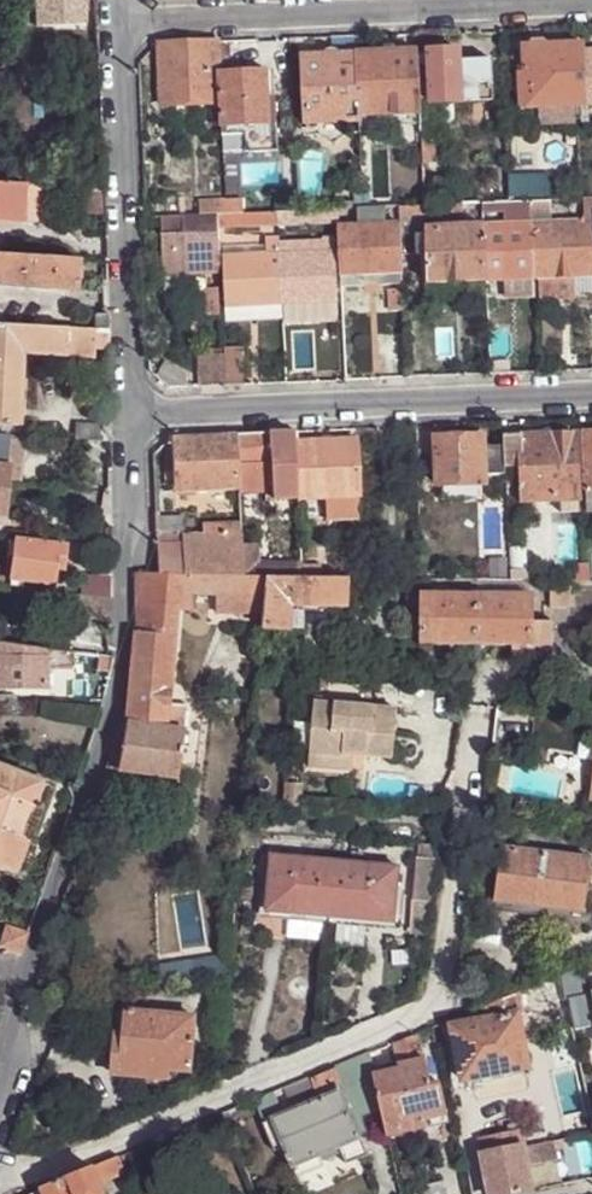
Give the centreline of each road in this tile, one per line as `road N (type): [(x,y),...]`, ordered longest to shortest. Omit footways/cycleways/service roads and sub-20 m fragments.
road 1 (residential): [(0,1081),(116,705),(124,654),(121,571),(133,549),(132,417)]
road 2 (residential): [(591,2),(115,23)]
road 3 (residential): [(132,417),(591,396)]
road 4 (residential): [(115,23),(132,417)]

